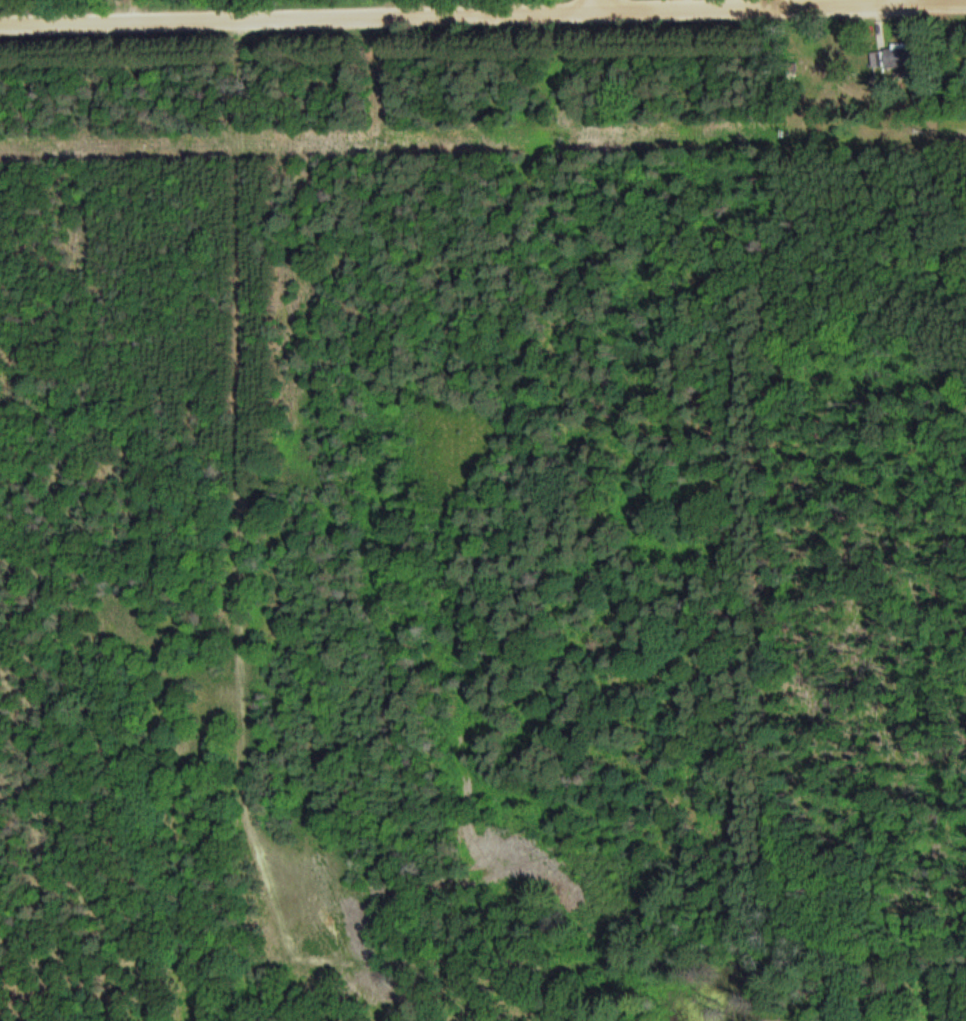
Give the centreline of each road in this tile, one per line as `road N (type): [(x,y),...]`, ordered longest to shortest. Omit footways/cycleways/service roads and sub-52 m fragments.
road 1 (residential): [(0,23),(965,2)]

